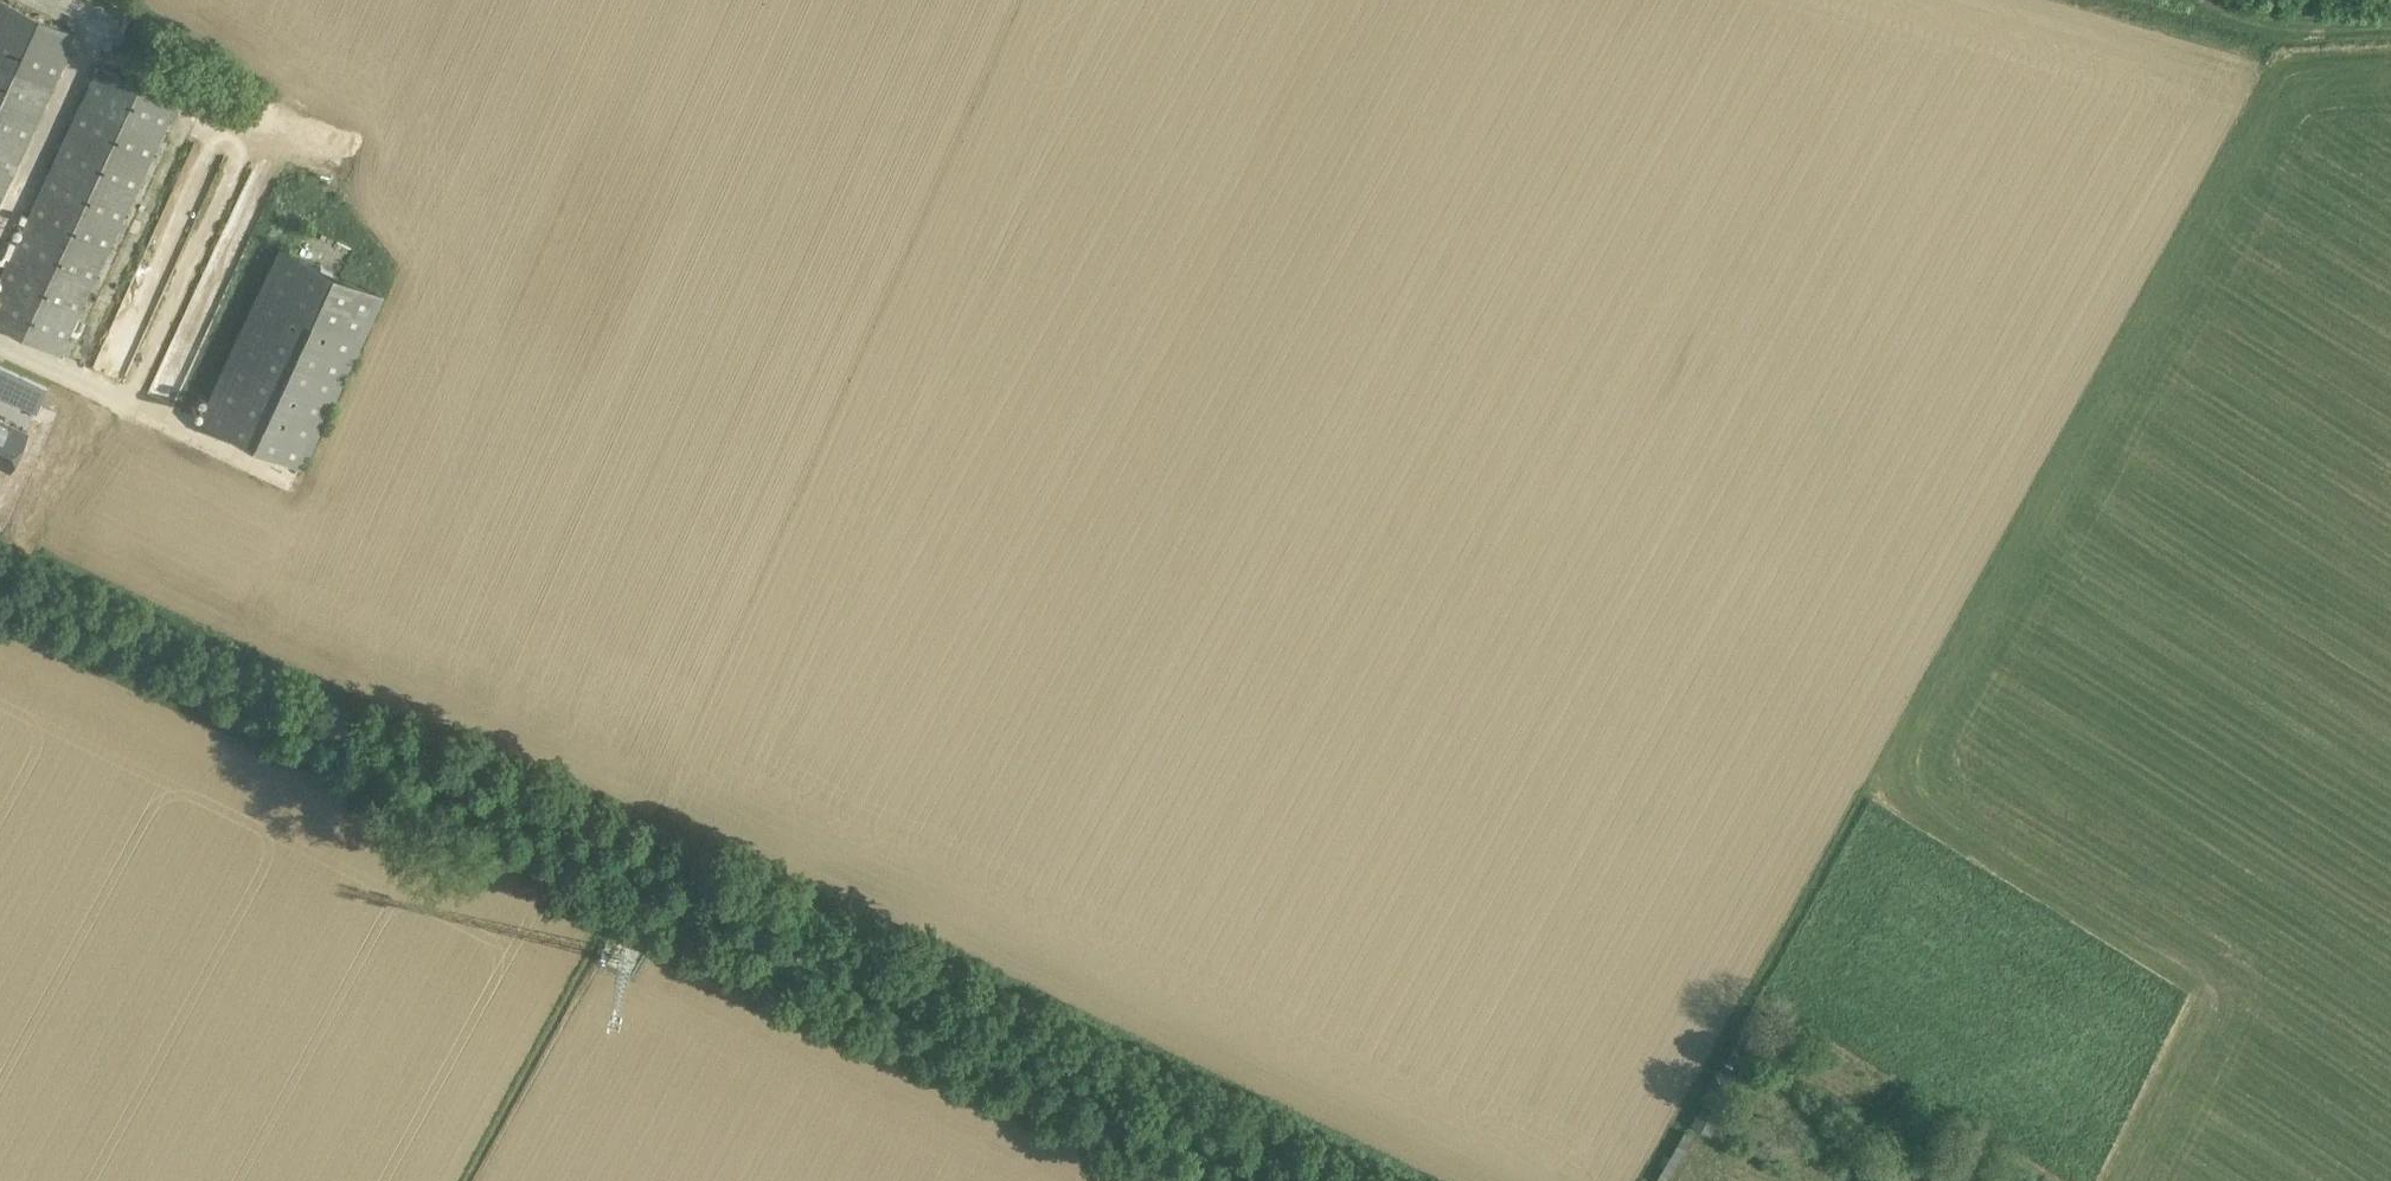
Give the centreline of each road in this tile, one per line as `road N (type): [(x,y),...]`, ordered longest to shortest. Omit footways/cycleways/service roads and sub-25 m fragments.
road 1 (unclassified): [(1308,1180),(0,572)]

